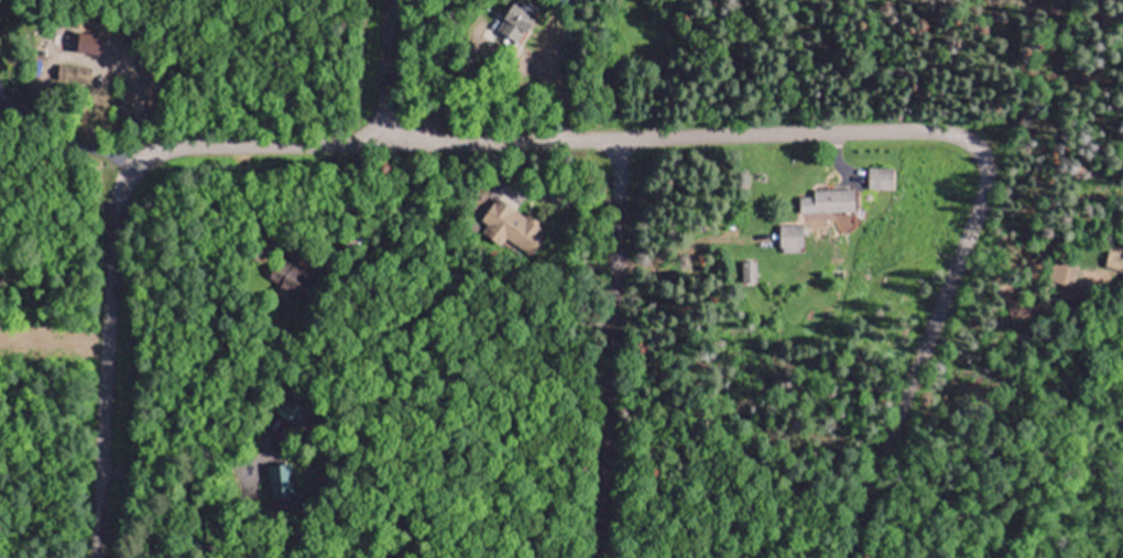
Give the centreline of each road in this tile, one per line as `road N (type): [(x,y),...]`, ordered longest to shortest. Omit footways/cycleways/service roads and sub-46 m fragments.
road 1 (residential): [(966,143),(926,129),(170,145),(127,163),(110,195)]
road 2 (residential): [(840,557),(981,178),(979,156),(966,143)]
road 3 (residential): [(622,136),(589,557)]
road 4 (residential): [(96,557),(110,195)]
road 5 (residential): [(966,143),(1011,109),(1052,0)]
road 6 (residential): [(372,139),(381,0)]

